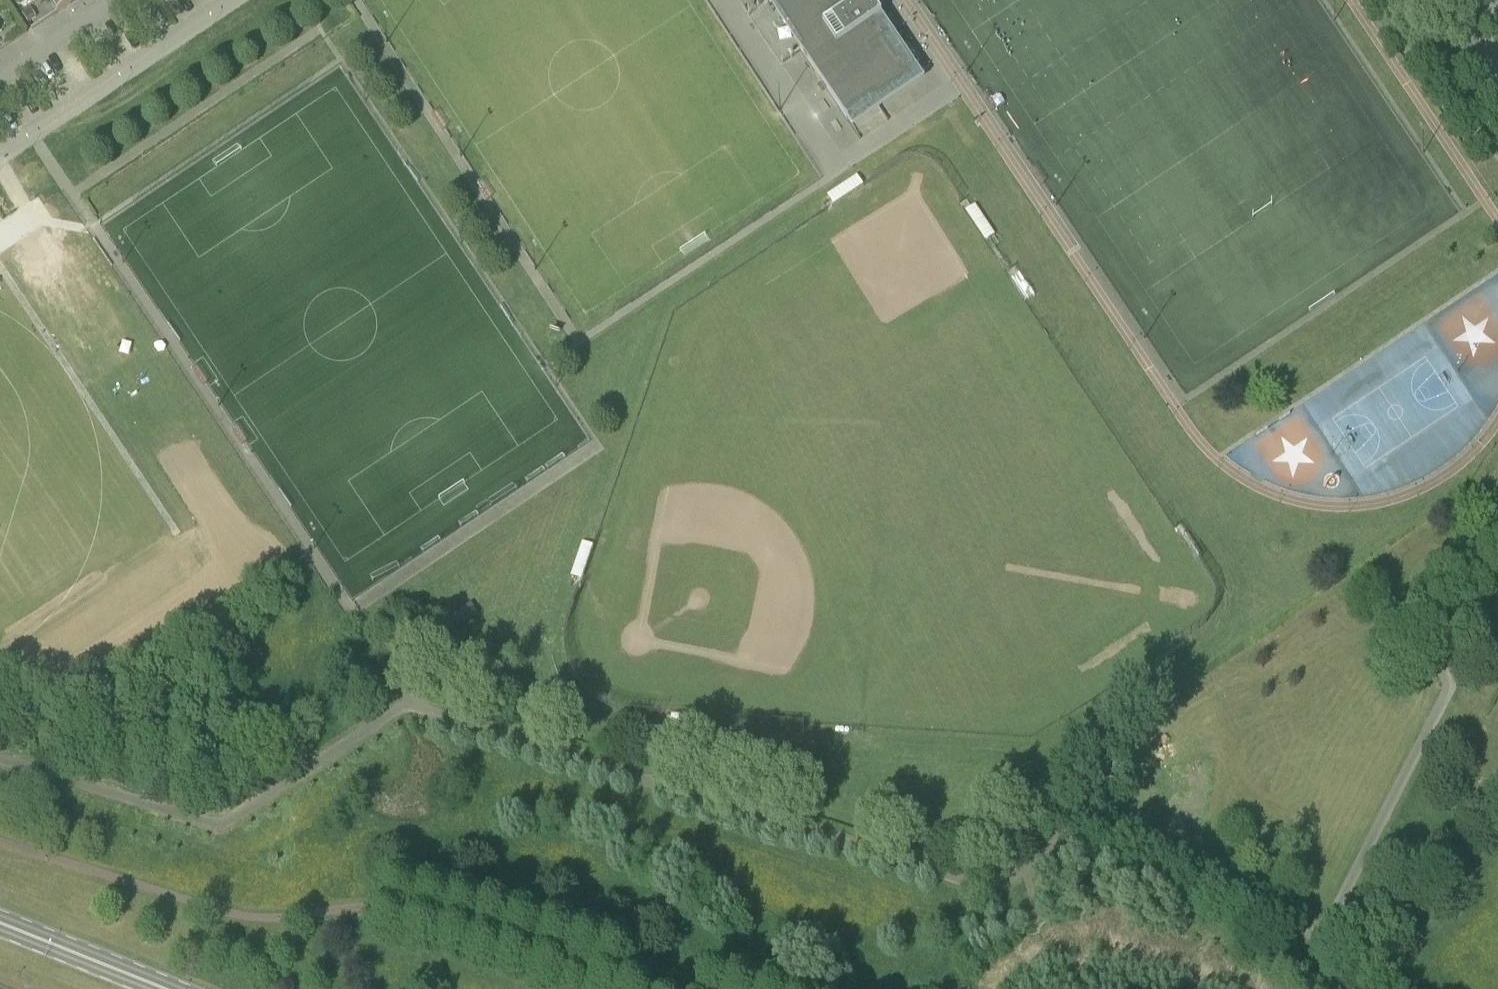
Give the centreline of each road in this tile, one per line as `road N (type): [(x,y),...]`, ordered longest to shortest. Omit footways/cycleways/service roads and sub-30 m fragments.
road 1 (residential): [(0,154),(163,42)]
road 2 (primary): [(171,988),(0,921)]
road 3 (residential): [(115,0),(0,77)]

